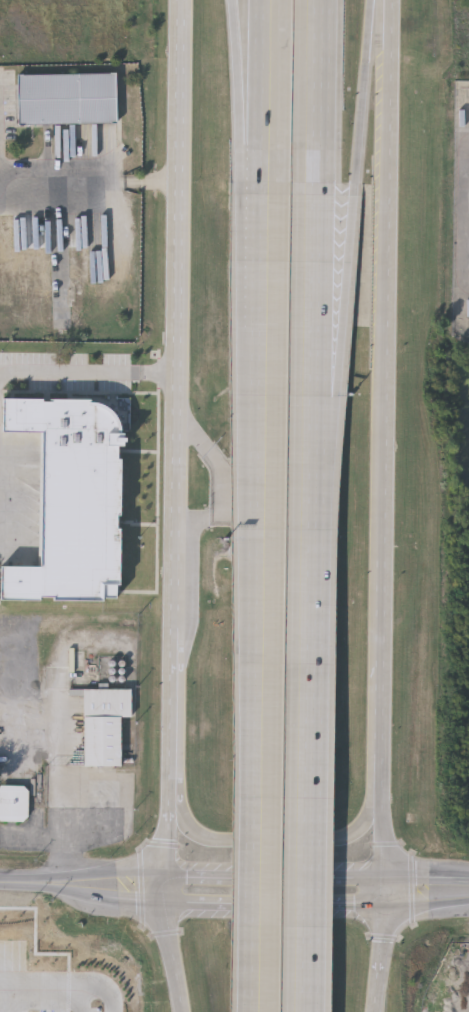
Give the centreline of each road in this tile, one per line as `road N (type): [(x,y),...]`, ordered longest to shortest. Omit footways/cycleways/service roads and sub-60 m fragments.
road 1 (tertiary): [(468,879),(139,872),(11,880),(137,901),(468,902)]
road 2 (motorway): [(266,327),(266,1011)]
road 3 (secondary): [(181,0),(176,633)]
road 4 (secondary): [(383,562),(385,0)]
road 5 (motorway): [(308,1011),(318,498)]
road 6 (motorway): [(318,498),(347,340),(361,185)]
road 7 (motorway): [(318,498),(312,183)]
road 8 (secondary): [(173,795),(192,832),(214,842),(345,840),(367,825),(381,771)]
road 9 (secondary): [(381,771),(383,562)]
road 10 (motorway): [(230,0),(264,201)]
road 11 (motorway): [(270,0),(264,201)]
road 12 (motorway): [(361,185),(370,0)]
road 13 (motorway): [(312,183),(314,0)]
road 14 (secondary): [(176,633),(173,795)]
road 15 (secondary): [(385,906),(381,771)]
road 16 (motorway): [(264,201),(266,327)]

